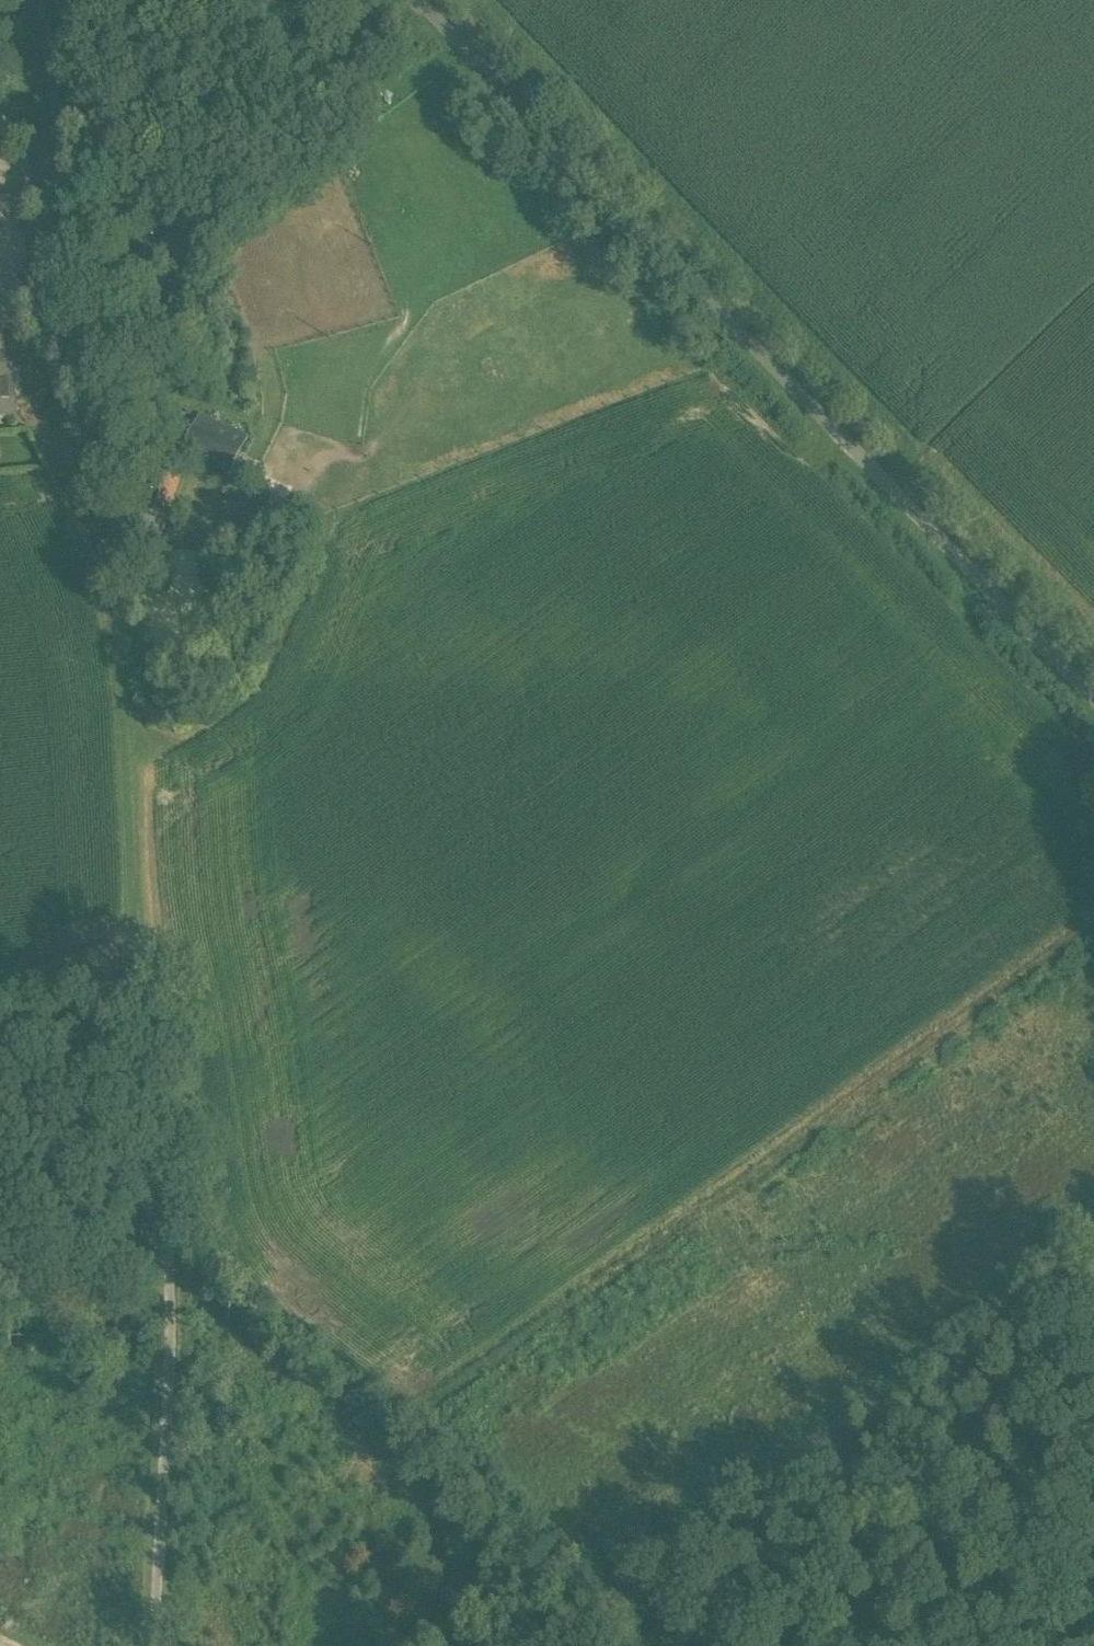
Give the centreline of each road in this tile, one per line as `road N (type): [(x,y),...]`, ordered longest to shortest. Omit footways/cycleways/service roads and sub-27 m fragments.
road 1 (unclassified): [(421,0),(1093,697)]
road 2 (unclassified): [(548,1645),(1093,1235)]
road 3 (track): [(155,1645),(177,1203)]

